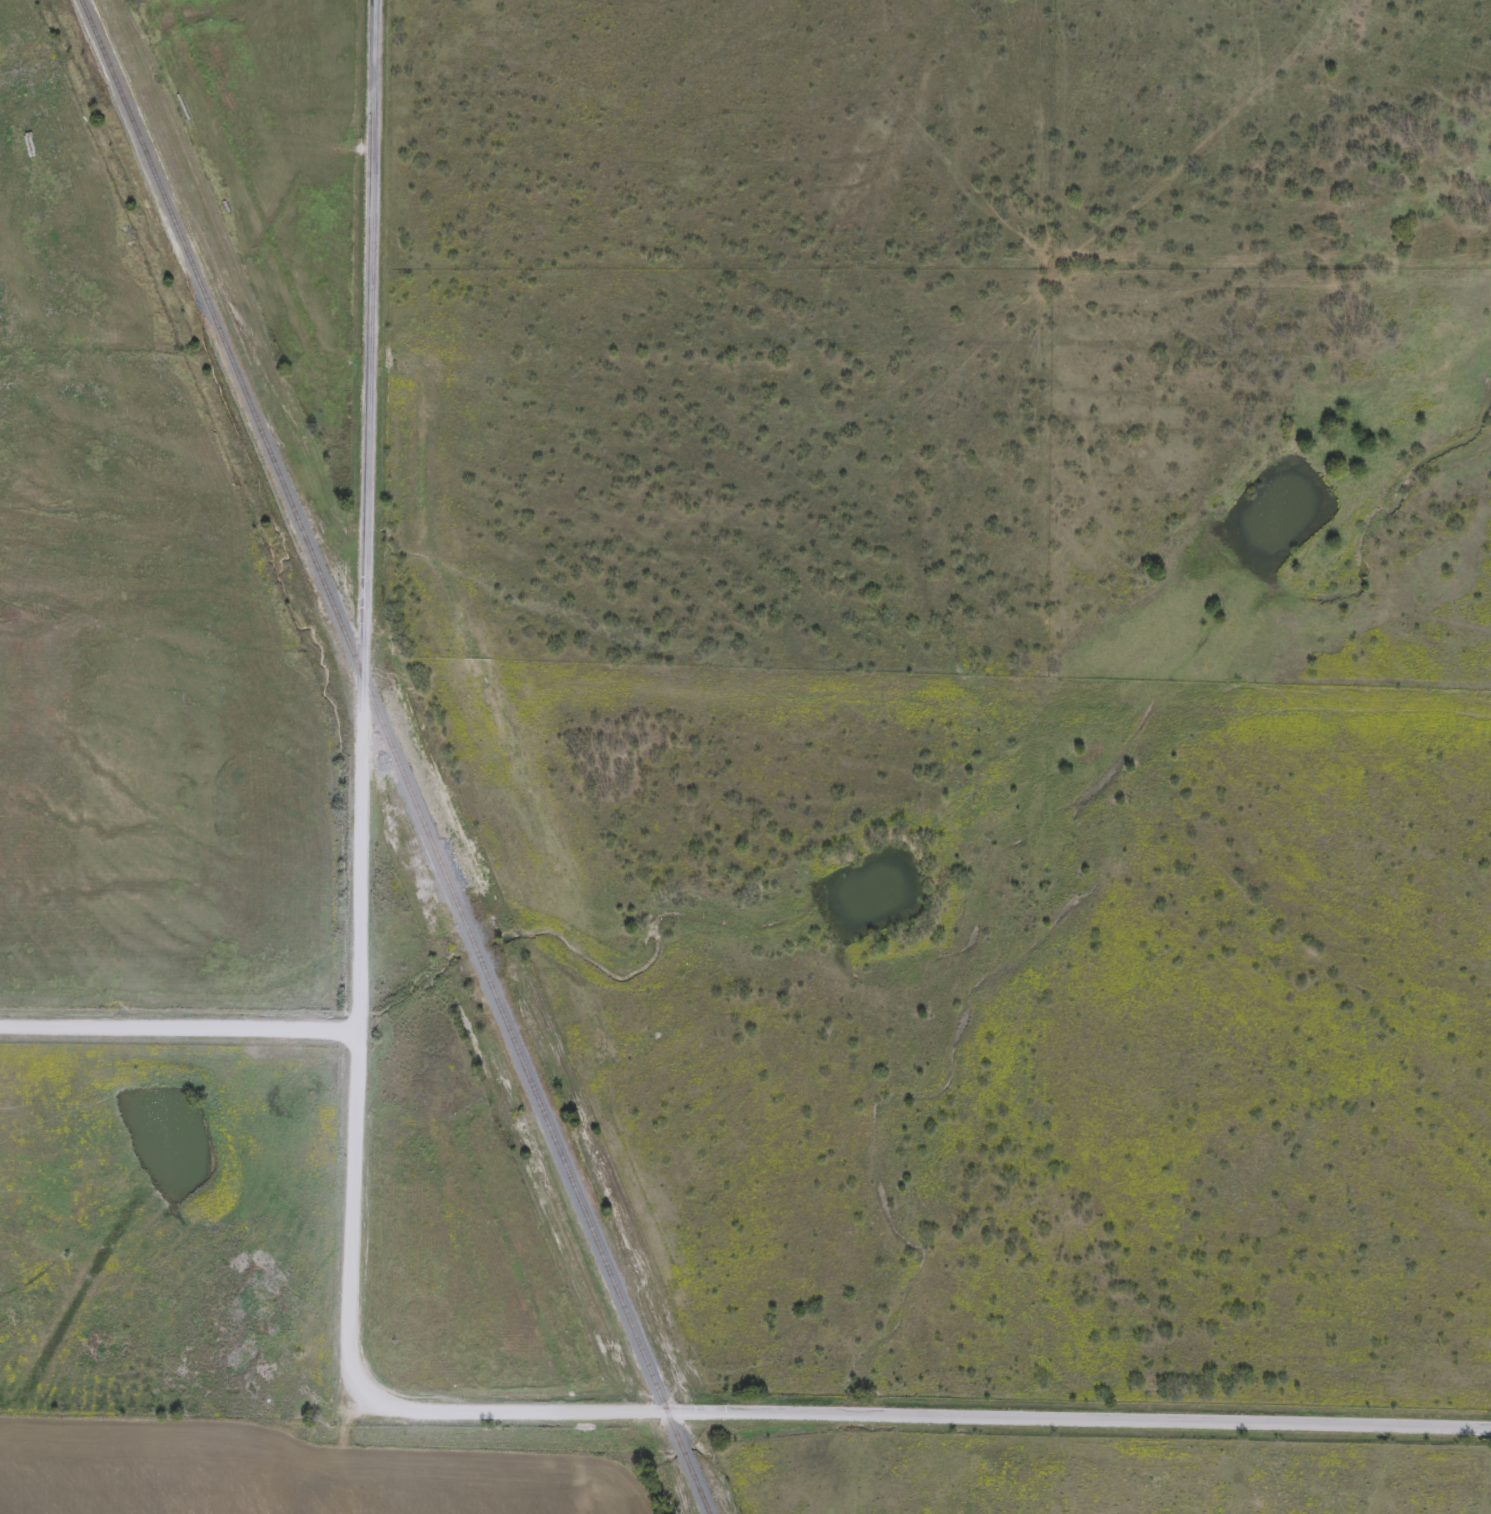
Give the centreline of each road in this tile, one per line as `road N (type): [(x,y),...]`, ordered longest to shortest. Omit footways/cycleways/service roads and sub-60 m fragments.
road 1 (residential): [(381,0),(349,1359),(358,1392),(393,1415),(796,1414),(1490,1433)]
road 2 (residential): [(0,1030),(356,1035)]

